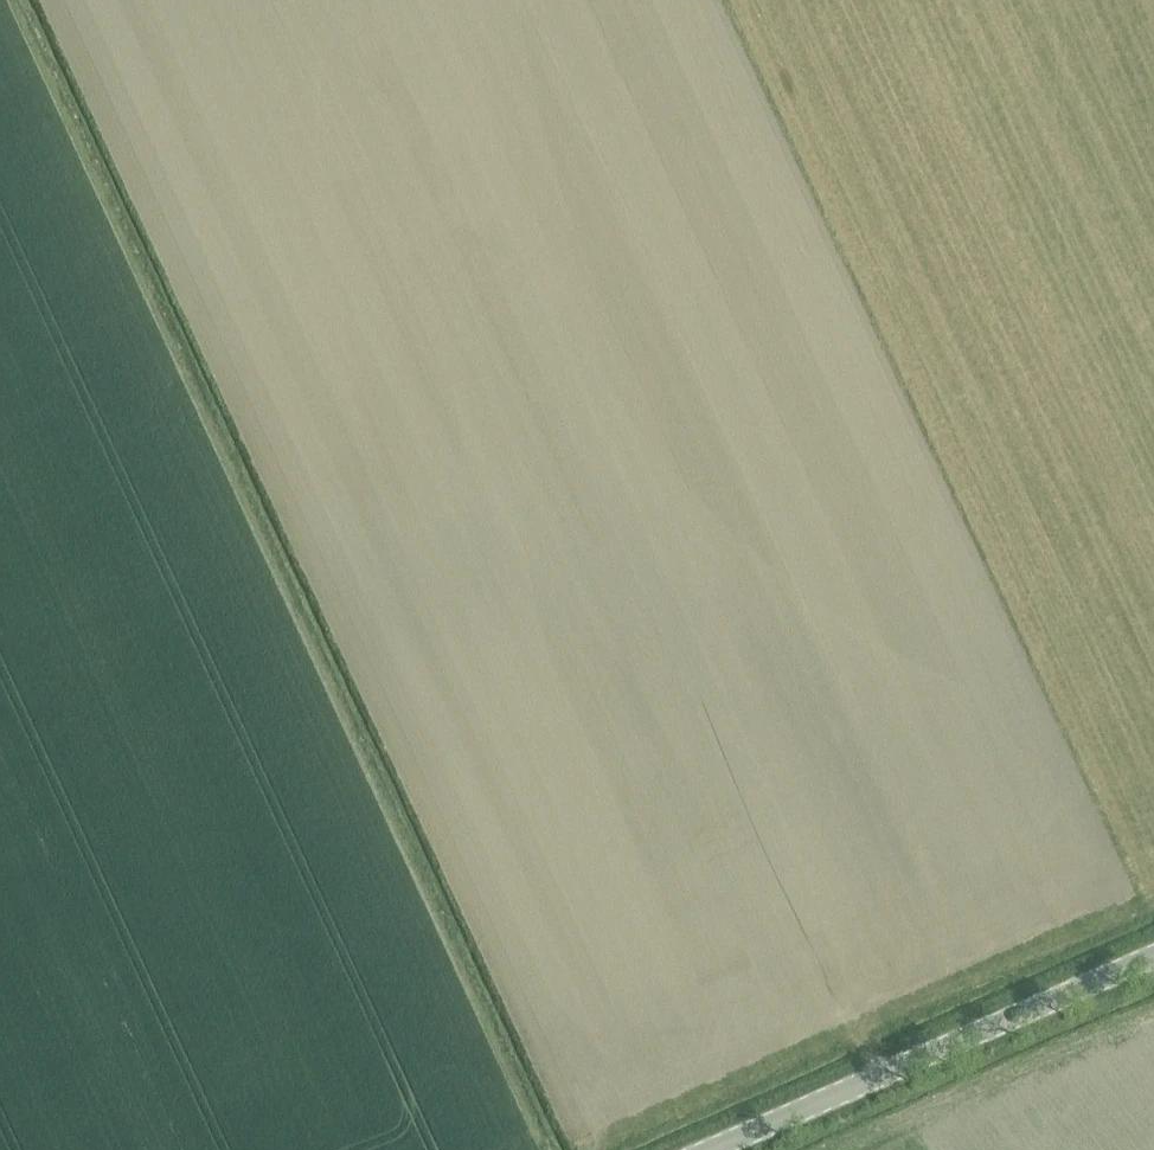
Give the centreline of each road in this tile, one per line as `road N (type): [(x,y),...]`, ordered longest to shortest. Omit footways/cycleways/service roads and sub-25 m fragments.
road 1 (tertiary): [(693,1149),(1153,952)]

